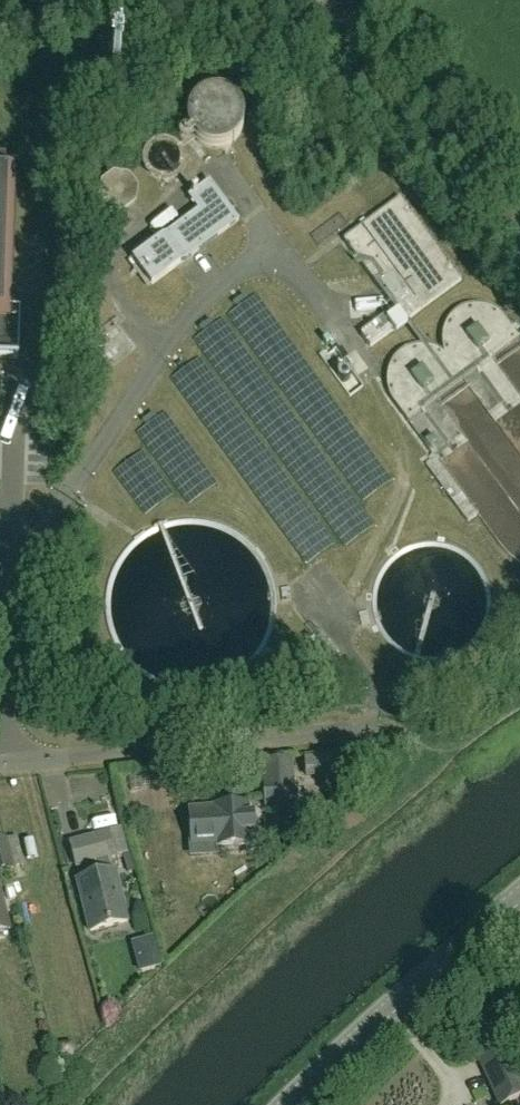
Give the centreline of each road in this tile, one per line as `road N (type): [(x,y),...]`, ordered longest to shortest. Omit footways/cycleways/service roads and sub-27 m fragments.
road 1 (track): [(382,0),(364,52),(519,270)]
road 2 (tertiary): [(284,1104),(519,894)]

